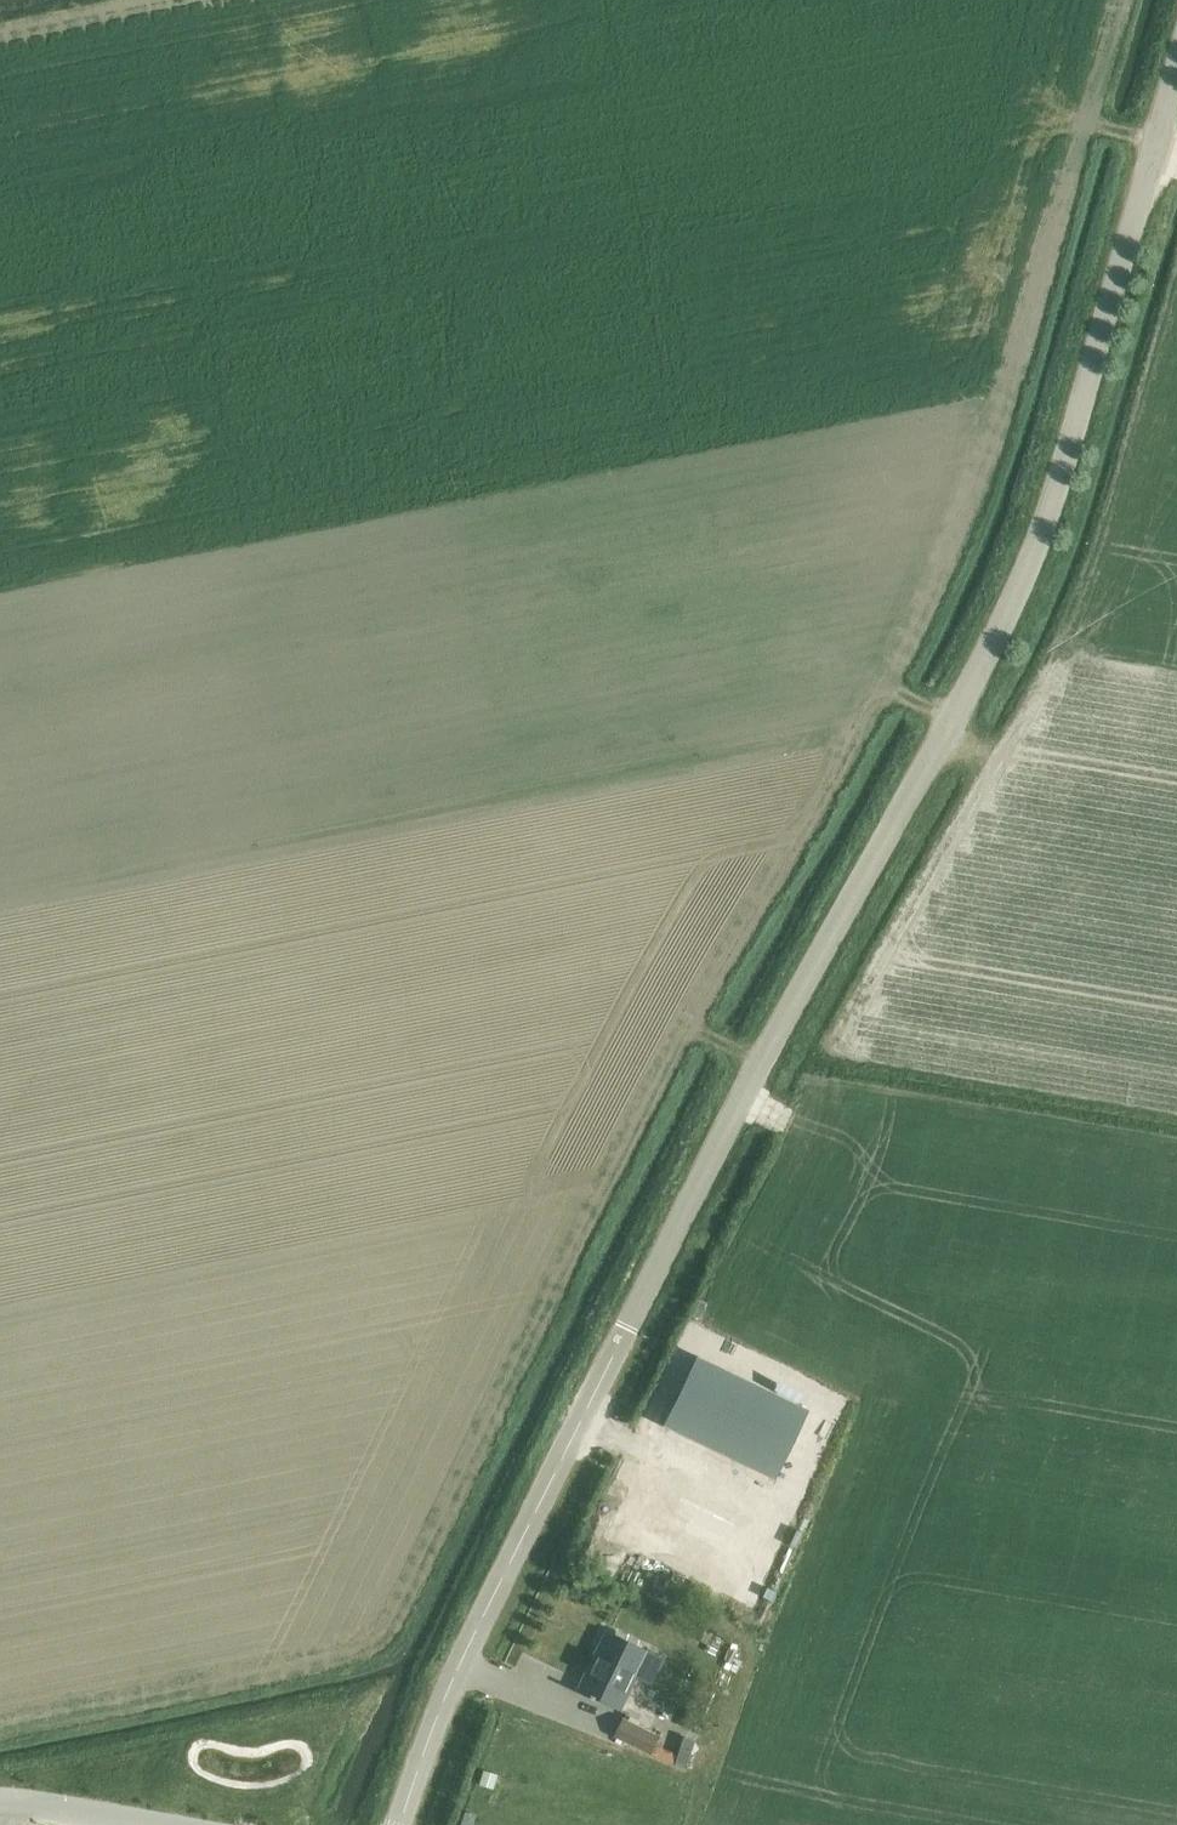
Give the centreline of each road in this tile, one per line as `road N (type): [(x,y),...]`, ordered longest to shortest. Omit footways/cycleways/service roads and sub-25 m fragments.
road 1 (unclassified): [(624,1328),(999,641),(1041,534),(1176,53)]
road 2 (residential): [(394,1824),(461,1657),(624,1328)]
road 3 (residential): [(0,1800),(174,1824)]

